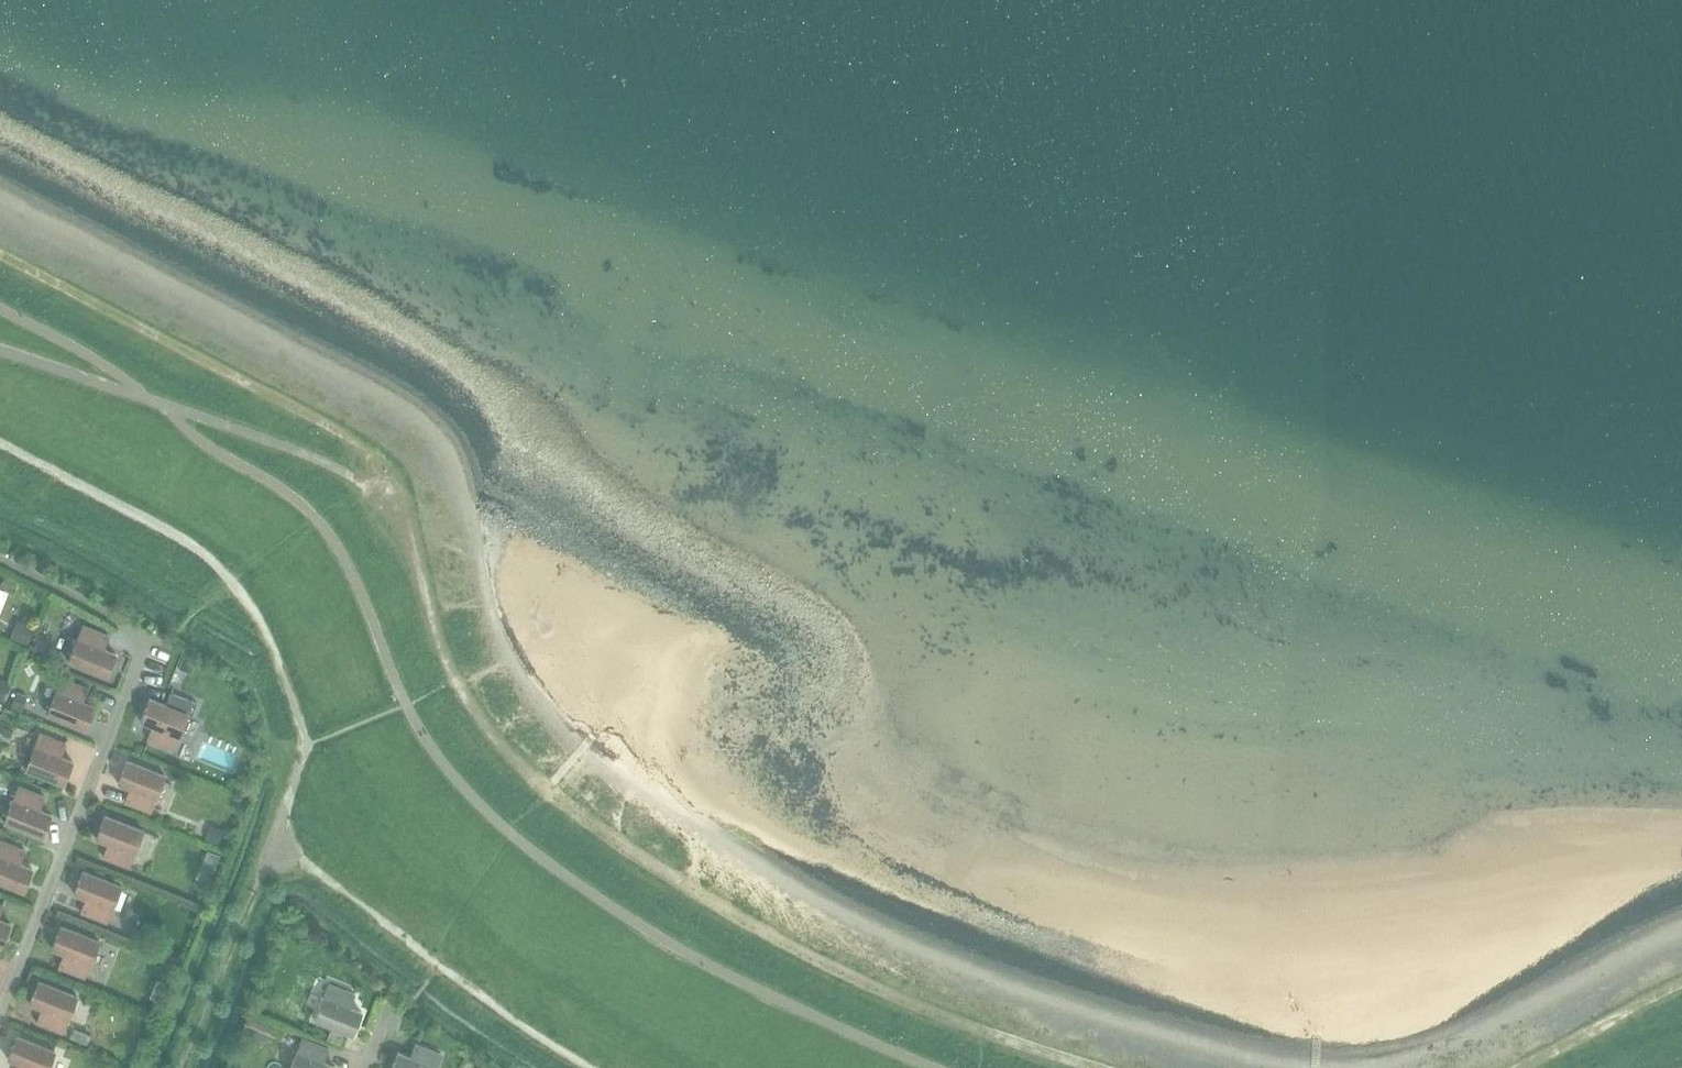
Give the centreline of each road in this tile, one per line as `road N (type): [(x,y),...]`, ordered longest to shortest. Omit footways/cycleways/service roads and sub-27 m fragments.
road 1 (residential): [(0,560),(150,635),(0,1018)]
road 2 (unclassified): [(306,744),(268,637),(203,552),(0,442)]
road 3 (unclassified): [(154,401),(0,349)]

